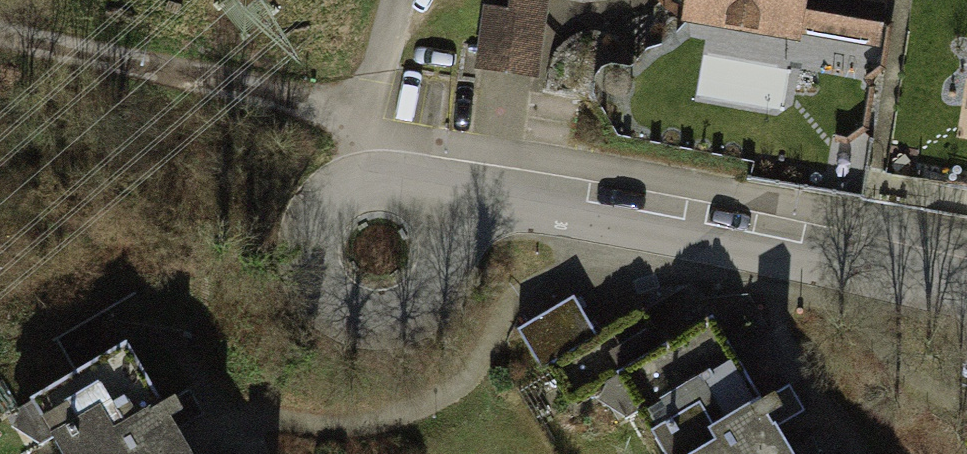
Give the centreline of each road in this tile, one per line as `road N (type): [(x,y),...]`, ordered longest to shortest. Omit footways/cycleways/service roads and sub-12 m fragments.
road 1 (residential): [(966,298),(413,184)]
road 2 (track): [(367,170),(357,114),(0,13)]
road 3 (residential): [(413,184),(367,170),(343,174),(322,185),(297,225),(302,272),(316,292),(356,312),(401,303)]
road 4 (residential): [(401,303),(419,289),(437,248),(435,225),(413,184)]

